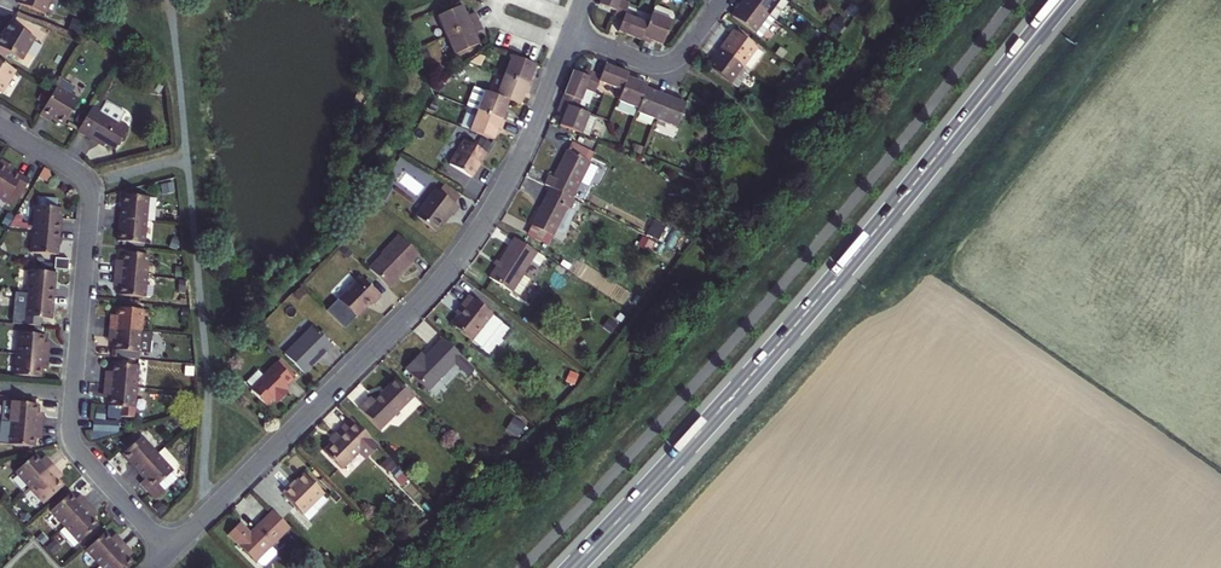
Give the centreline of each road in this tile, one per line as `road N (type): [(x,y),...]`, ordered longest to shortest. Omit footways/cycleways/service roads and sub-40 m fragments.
road 1 (primary): [(1048,18),(789,333),(573,567)]
road 2 (residential): [(168,552),(453,265),(510,177),(564,47)]
road 3 (residential): [(0,125),(87,184),(74,395)]
road 4 (residential): [(74,395),(74,443),(168,552)]
road 5 (residential): [(569,33),(664,64),(682,54),(722,0)]

